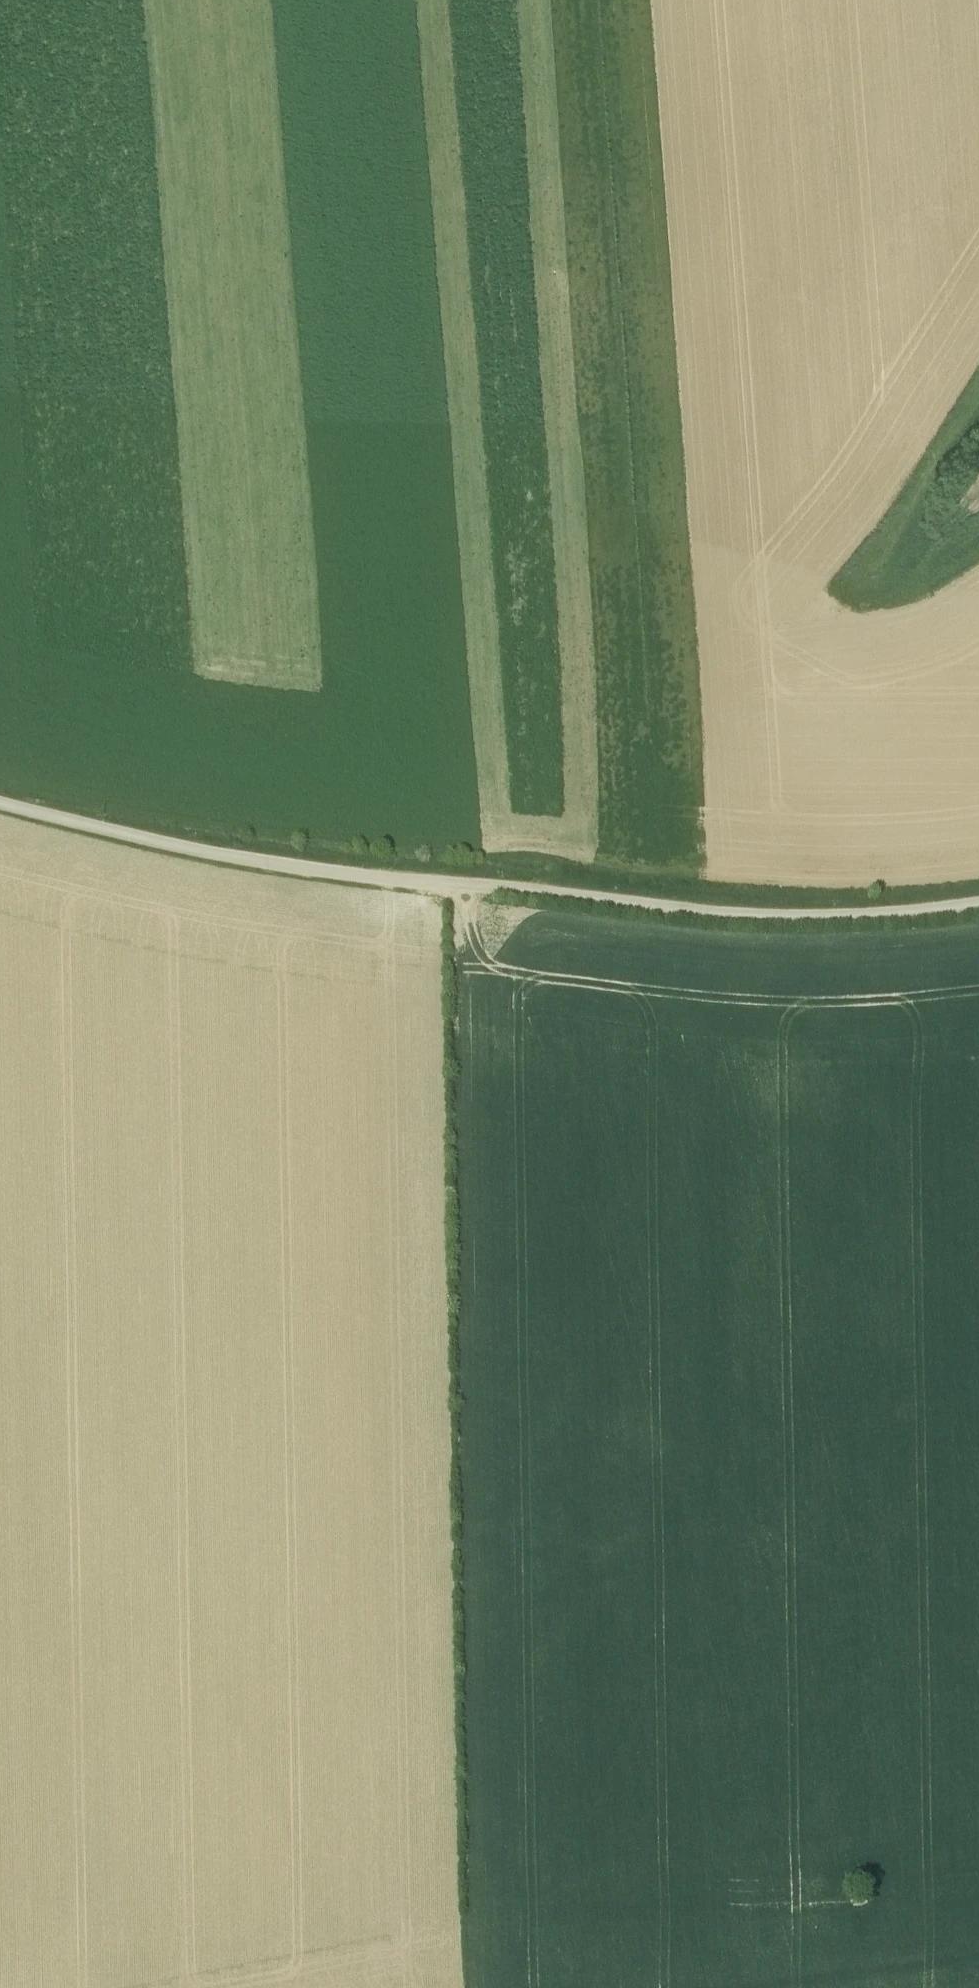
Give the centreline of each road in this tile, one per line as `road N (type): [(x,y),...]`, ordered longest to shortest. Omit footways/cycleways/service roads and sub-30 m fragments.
road 1 (track): [(978,903),(777,916),(394,880)]
road 2 (unclassified): [(394,880),(218,854),(0,802)]

